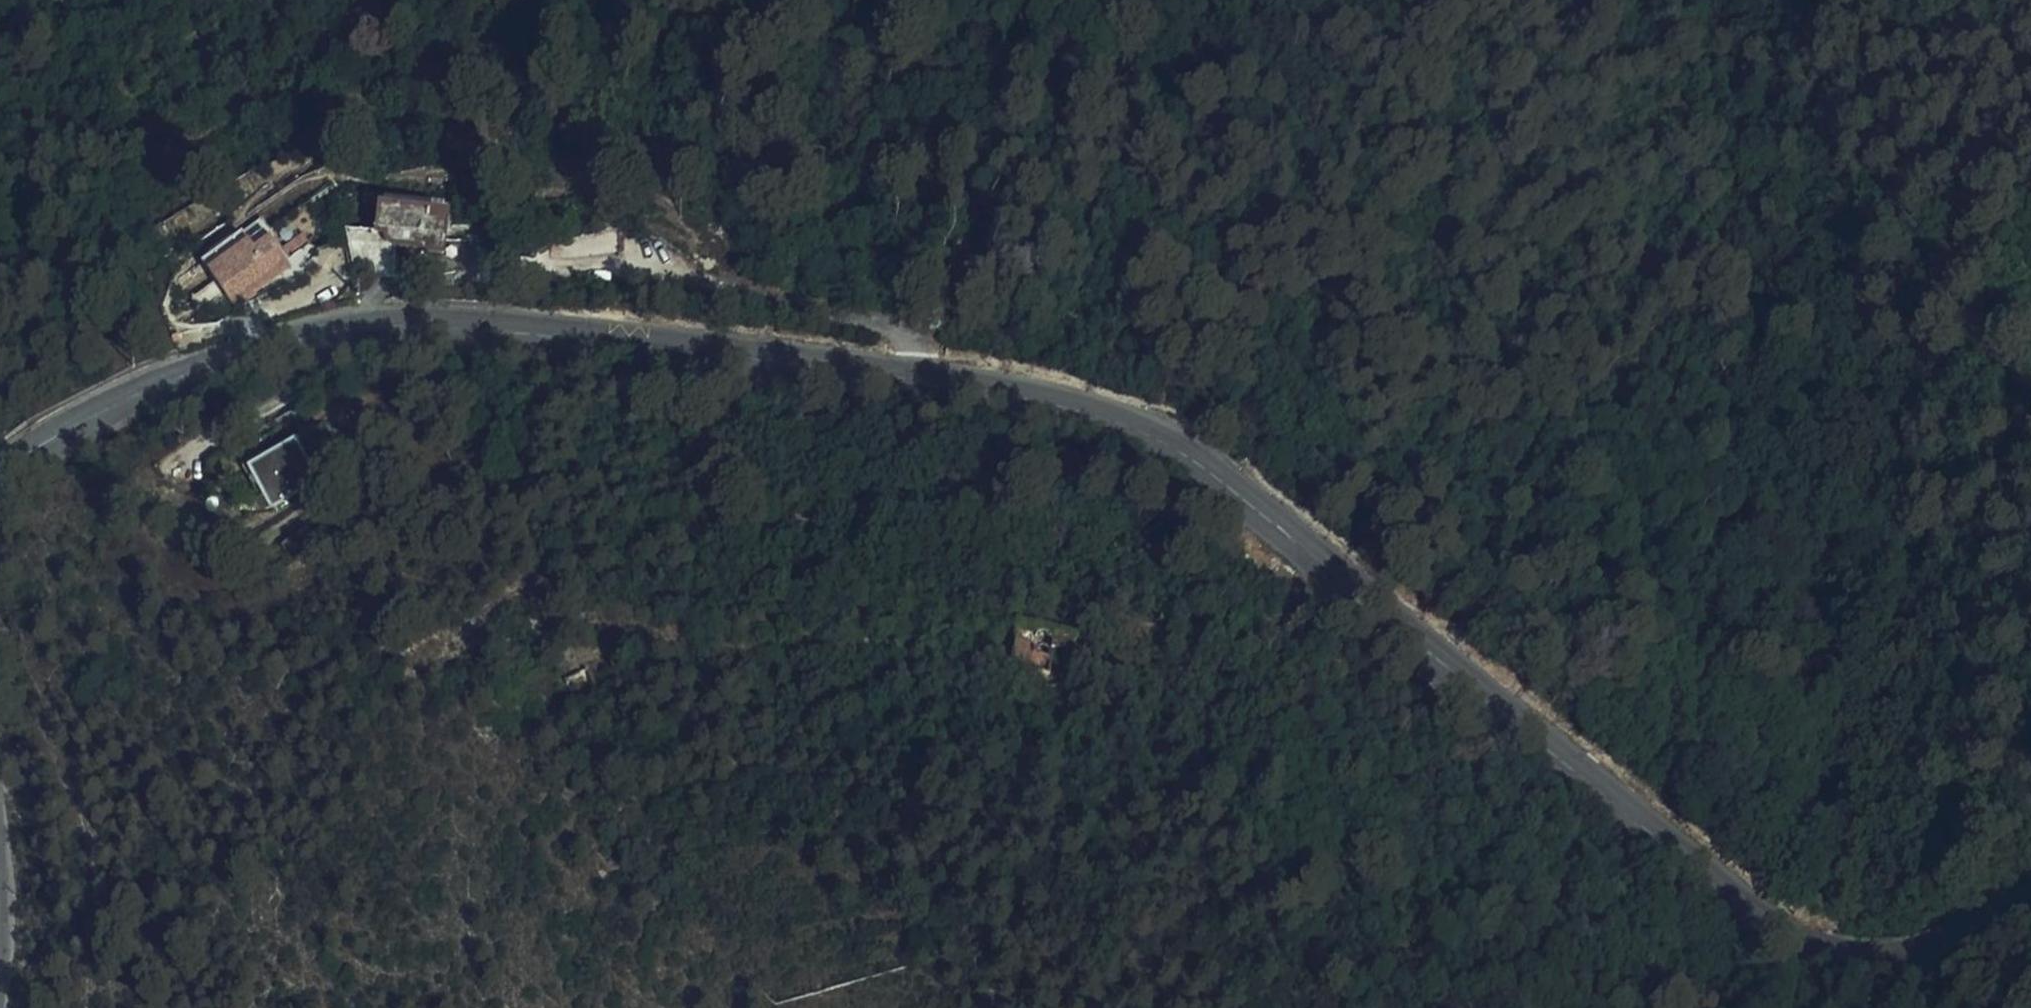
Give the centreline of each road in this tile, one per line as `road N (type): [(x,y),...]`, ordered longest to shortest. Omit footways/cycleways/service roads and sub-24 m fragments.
road 1 (secondary): [(0,478),(77,425),(201,363),(365,320),(564,328),(1018,391),(1155,435),(1229,482),(1795,946),(1830,959),(1923,966),(2030,916)]

